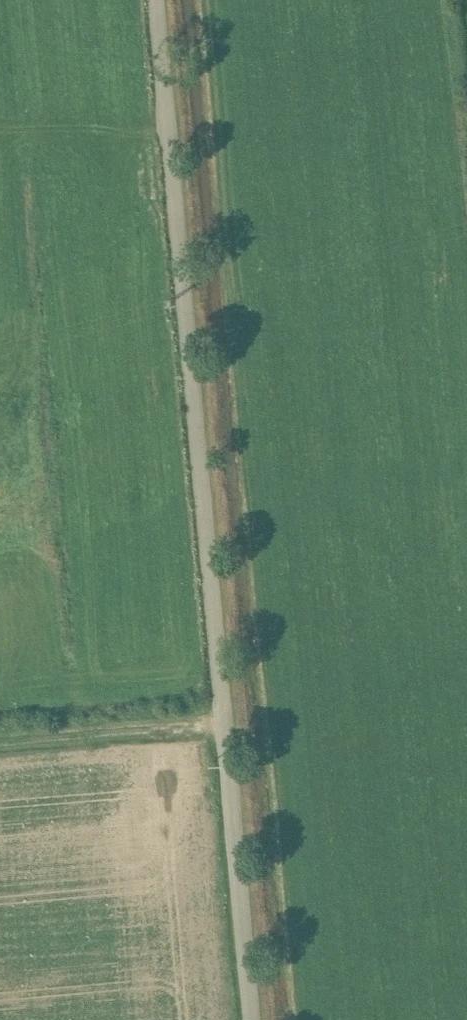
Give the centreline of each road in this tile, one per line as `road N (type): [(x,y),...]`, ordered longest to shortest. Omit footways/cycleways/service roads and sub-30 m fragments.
road 1 (unclassified): [(165,0),(258,1019)]
road 2 (track): [(0,736),(231,717)]

